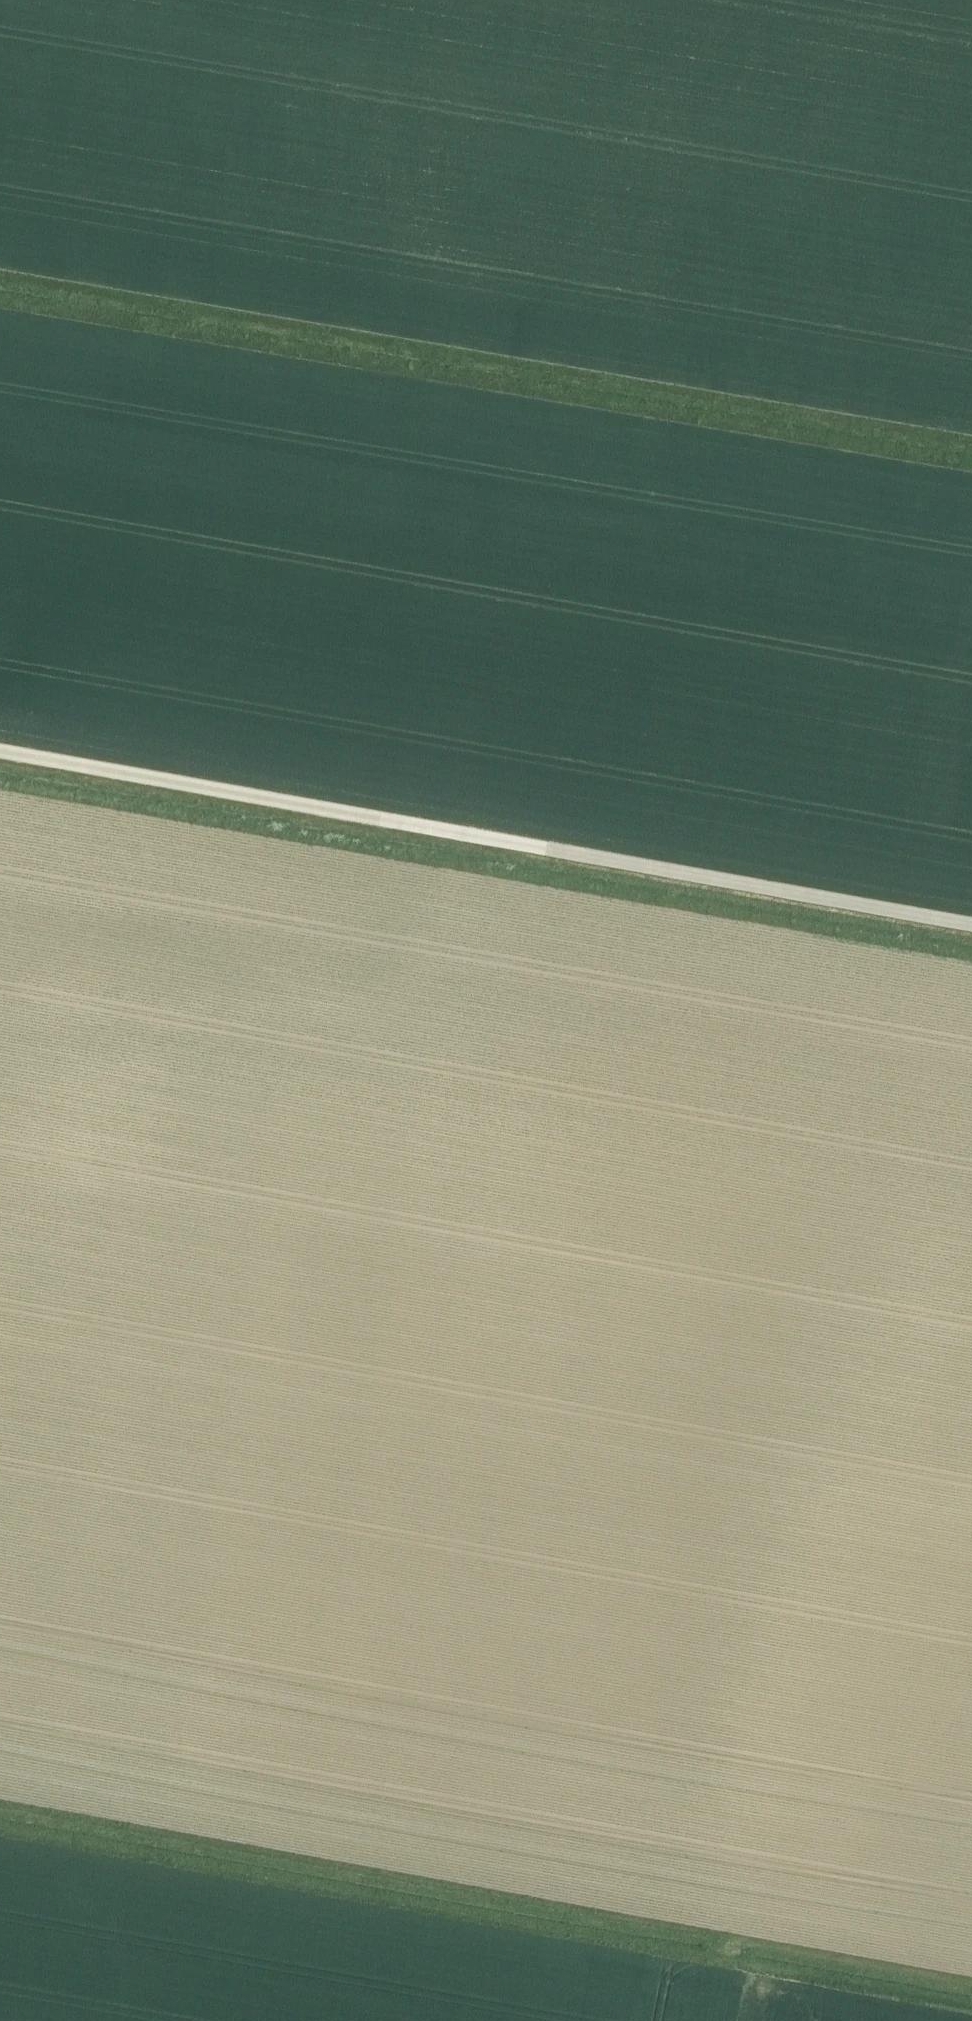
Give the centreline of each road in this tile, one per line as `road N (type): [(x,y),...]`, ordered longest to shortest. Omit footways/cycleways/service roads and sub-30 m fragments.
road 1 (track): [(0,754),(971,928)]

